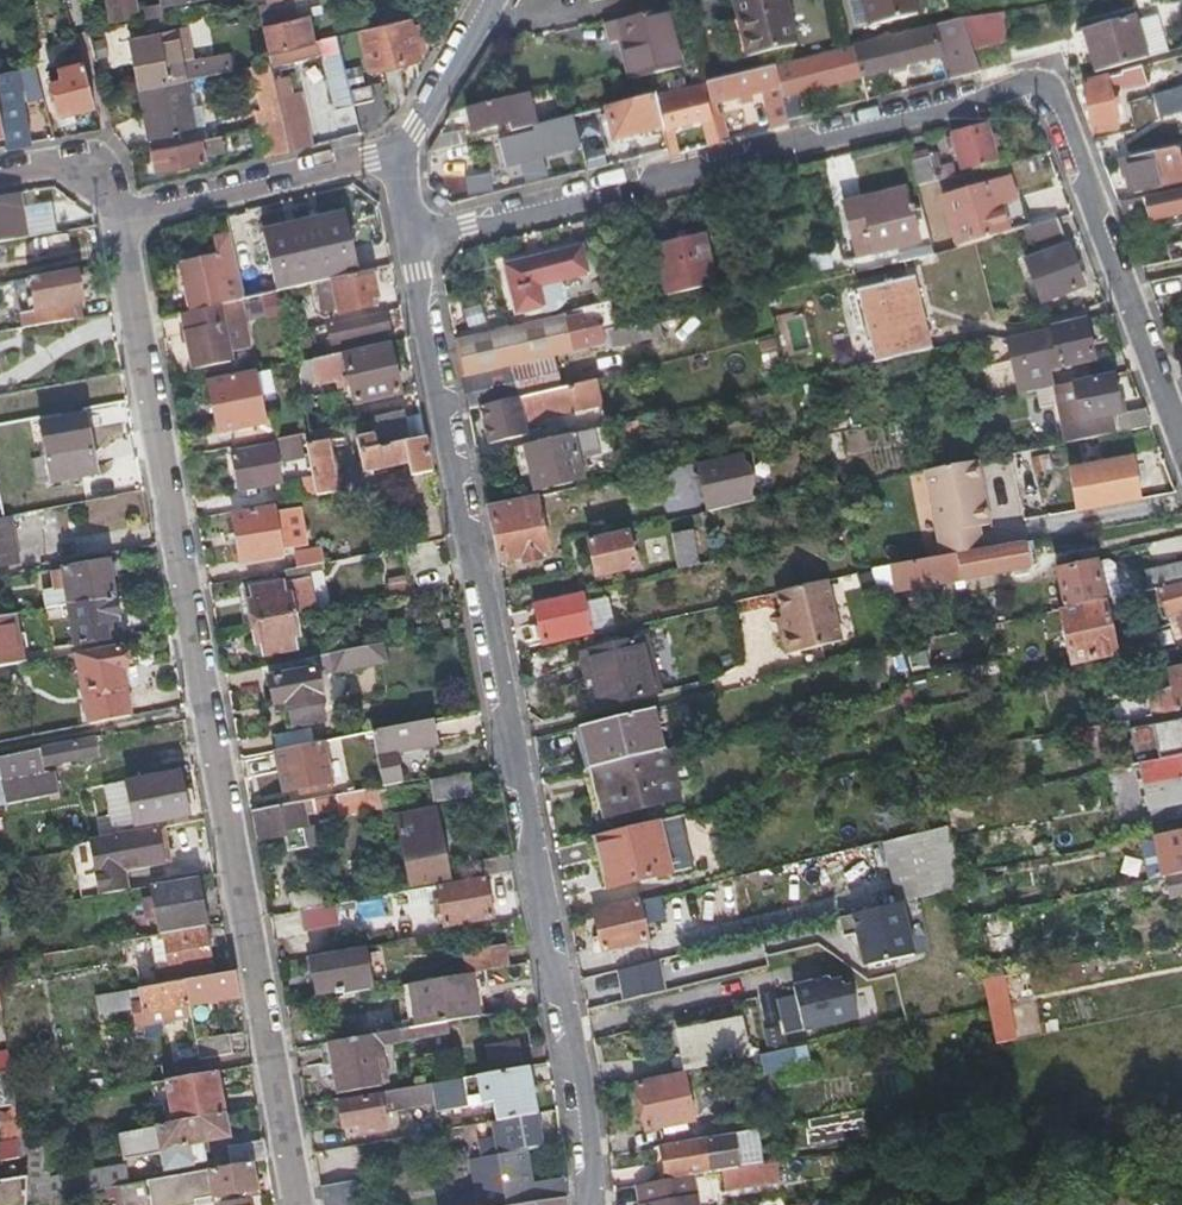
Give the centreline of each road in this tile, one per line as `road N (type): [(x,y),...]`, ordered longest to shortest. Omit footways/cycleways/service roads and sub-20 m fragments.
road 1 (residential): [(1181,439),(1062,108),(1045,88),(1017,86),(413,237)]
road 2 (residential): [(298,1204),(116,217)]
road 3 (residential): [(589,1204),(588,1152),(565,1004),(413,237)]
road 4 (residential): [(399,153),(116,217)]
road 5 (residential): [(399,153),(489,0)]
road 6 (residential): [(116,217),(91,179),(67,167),(0,177)]

